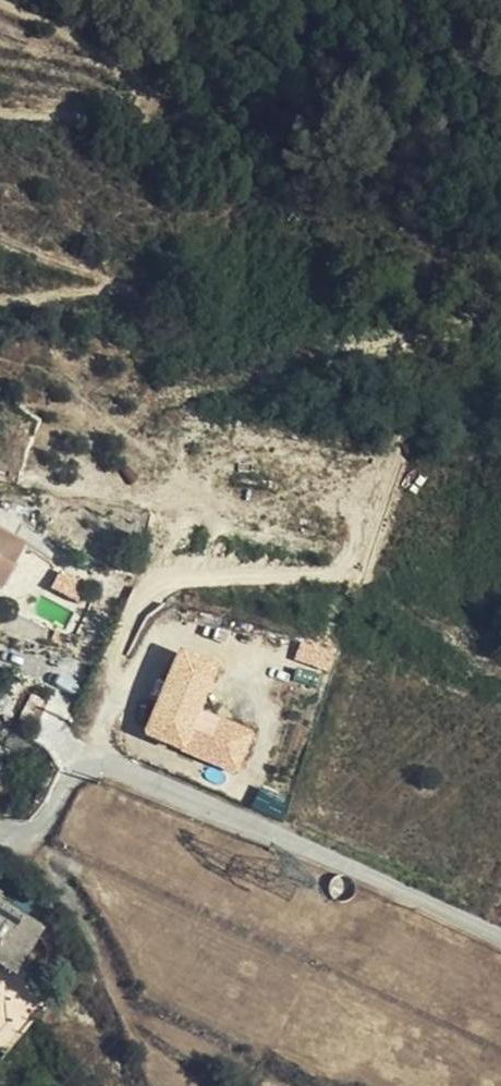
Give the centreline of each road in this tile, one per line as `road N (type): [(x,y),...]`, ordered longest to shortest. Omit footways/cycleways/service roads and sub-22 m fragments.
road 1 (unclassified): [(500,938),(125,770),(95,764),(71,776),(41,825),(13,838),(0,831)]

